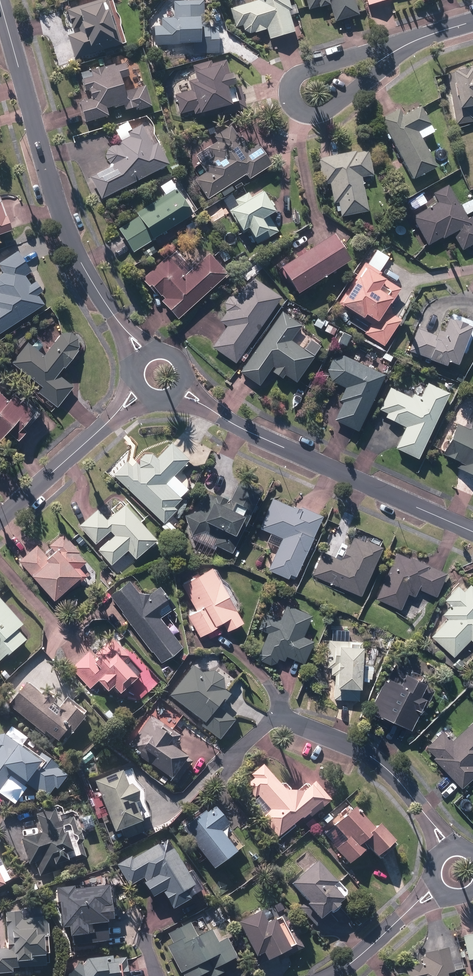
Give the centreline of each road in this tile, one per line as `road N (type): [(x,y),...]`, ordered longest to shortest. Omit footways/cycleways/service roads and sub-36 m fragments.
road 1 (residential): [(0,2),(70,238),(110,310),(147,354)]
road 2 (residential): [(472,528),(238,422),(179,387)]
road 3 (residential): [(400,47),(319,115),(300,110),(289,94),(296,75),(354,56)]
road 4 (residential): [(449,850),(387,769),(280,714)]
road 5 (residential): [(144,390),(23,498)]
road 6 (residential): [(442,888),(334,975)]

